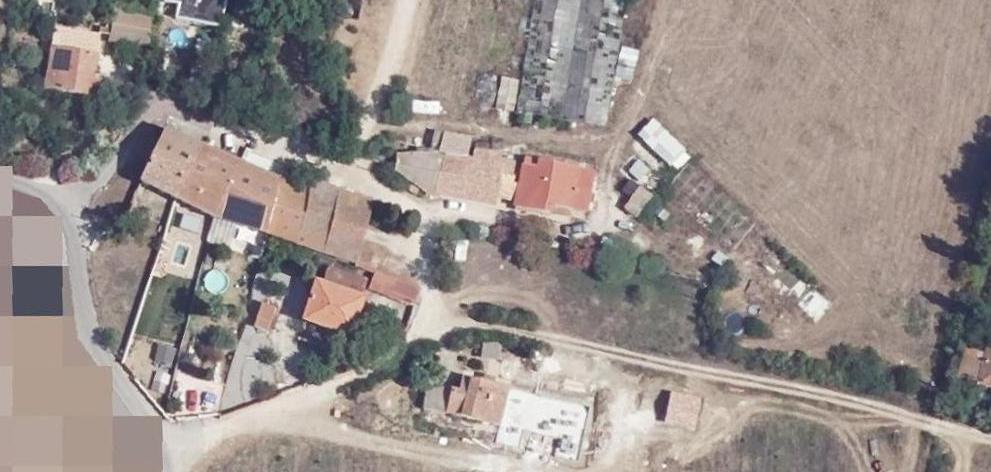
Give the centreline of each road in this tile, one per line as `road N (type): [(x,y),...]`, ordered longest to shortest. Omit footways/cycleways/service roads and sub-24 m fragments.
road 1 (residential): [(0,183),(65,202),(83,307),(173,459),(172,471)]

